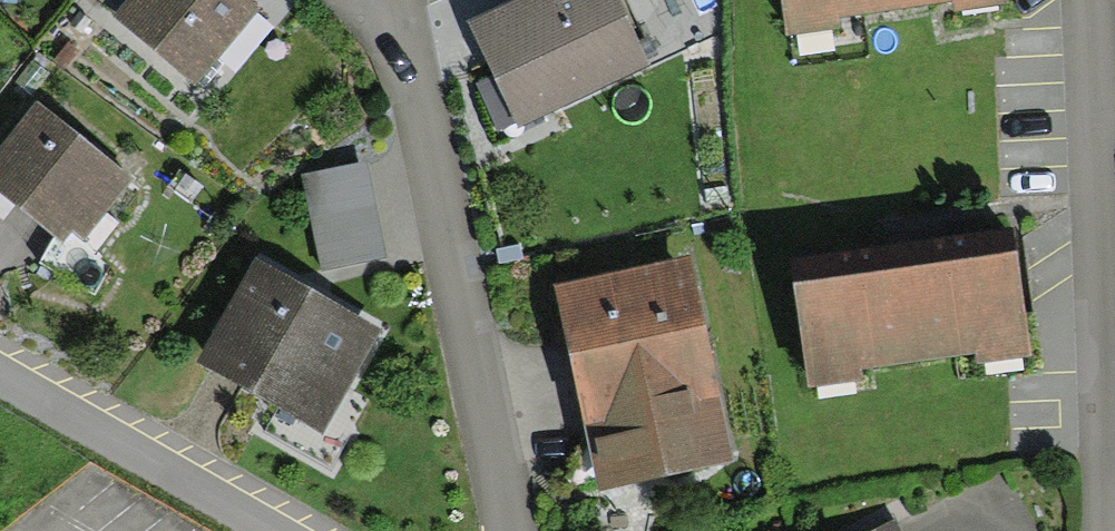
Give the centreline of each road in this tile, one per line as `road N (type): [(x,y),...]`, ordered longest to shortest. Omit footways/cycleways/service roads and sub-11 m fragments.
road 1 (residential): [(508,530),(396,0)]
road 2 (residential): [(1105,530),(1089,0)]
road 3 (residential): [(0,376),(274,530)]

